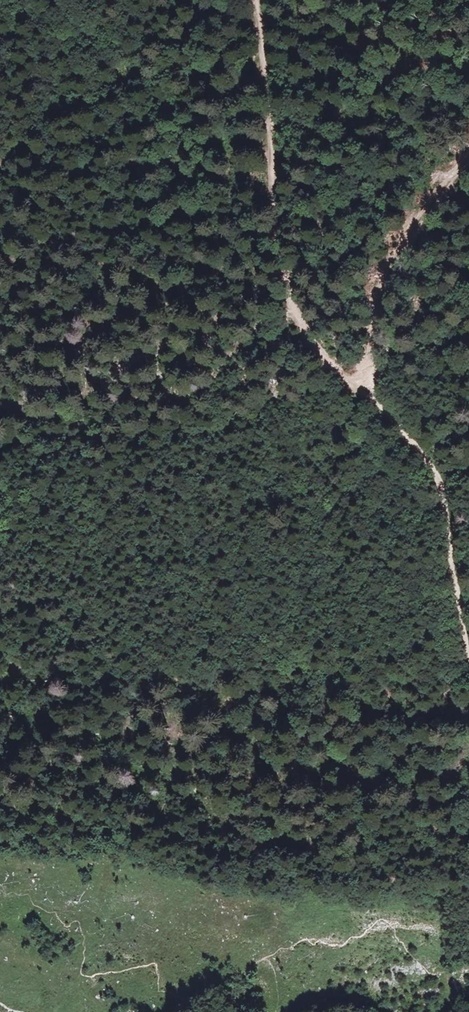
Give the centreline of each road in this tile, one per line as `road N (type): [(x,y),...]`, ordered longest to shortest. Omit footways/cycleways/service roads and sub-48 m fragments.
road 1 (track): [(257,0),(275,234),(289,295),(314,346),(432,465),(468,652)]
road 2 (track): [(367,392),(380,289),(413,226),(468,150)]

